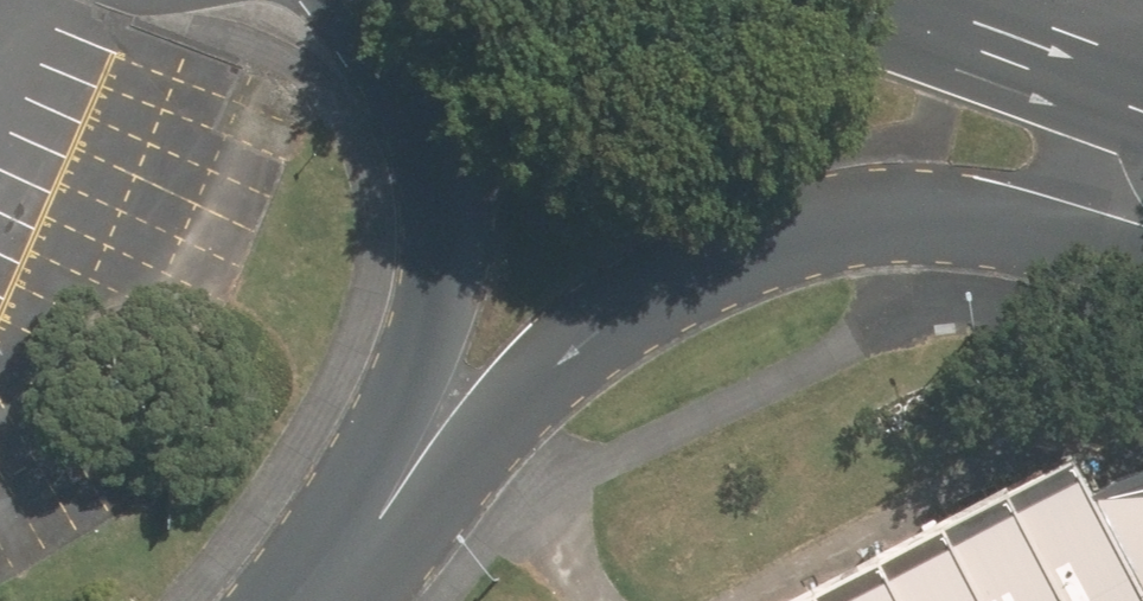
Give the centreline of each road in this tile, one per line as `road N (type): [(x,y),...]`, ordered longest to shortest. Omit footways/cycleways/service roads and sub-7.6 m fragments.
road 1 (secondary): [(1142,254),(1009,218),(927,208),(845,209),(776,227),(705,260),(639,306),(319,600)]
road 2 (secondary): [(374,0),(415,59),(433,108),(449,175),(448,244),(434,316),(378,471),(310,600)]
road 3 (secondary): [(833,0),(1132,111)]

